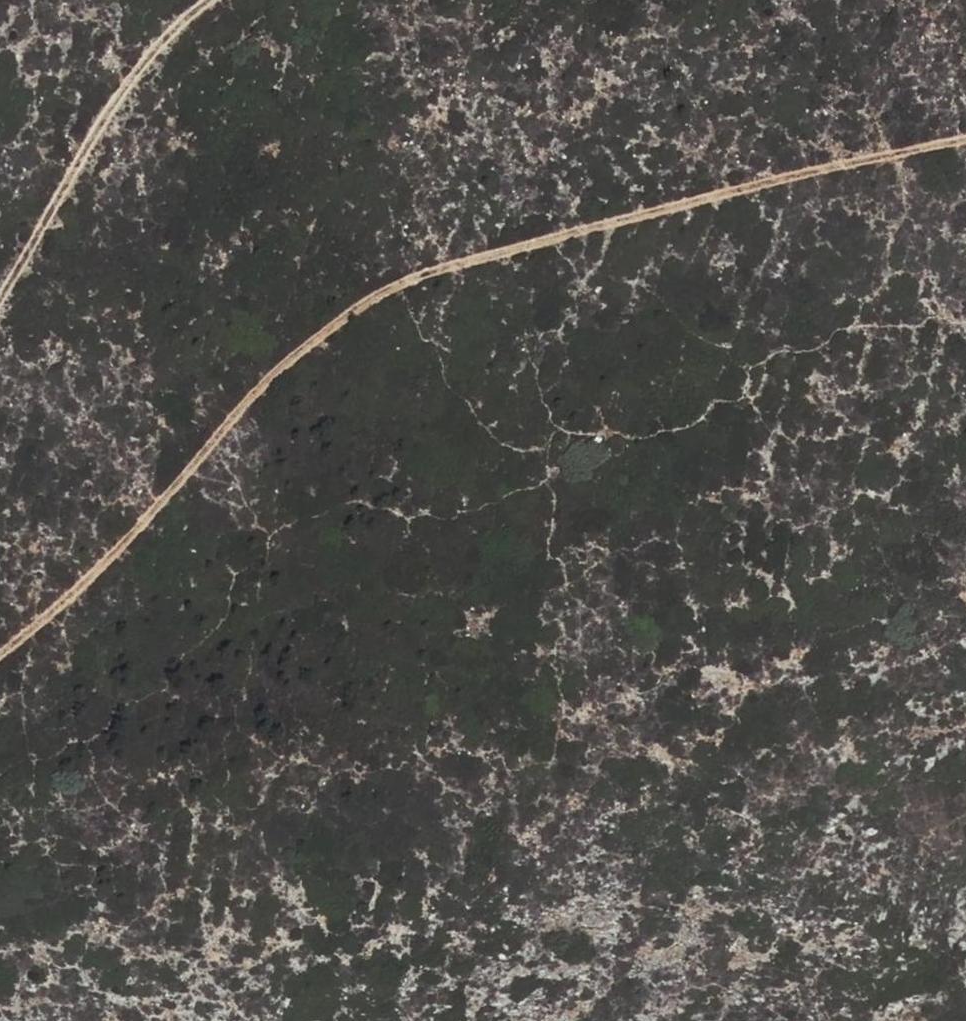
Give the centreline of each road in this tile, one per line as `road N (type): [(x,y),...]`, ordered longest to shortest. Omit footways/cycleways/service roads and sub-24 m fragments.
road 1 (track): [(965,140),(757,186),(392,287),(299,353),(108,563),(0,656)]
road 2 (track): [(0,299),(106,117),(149,56),(205,0)]

